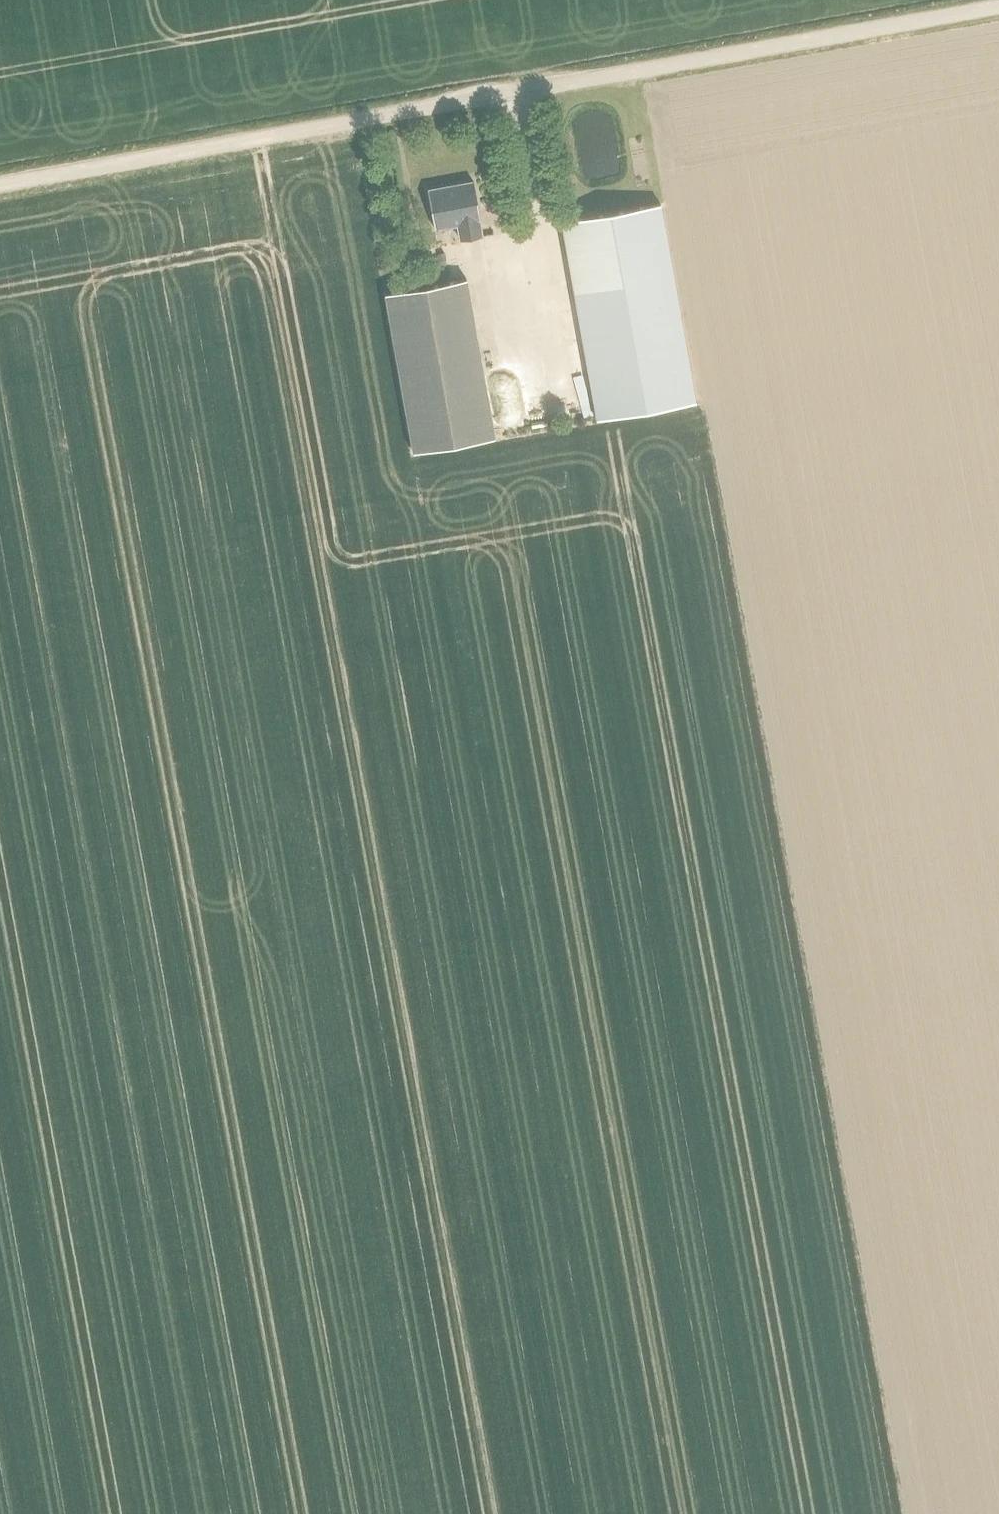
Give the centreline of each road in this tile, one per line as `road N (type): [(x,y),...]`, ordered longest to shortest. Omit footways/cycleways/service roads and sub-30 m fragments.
road 1 (unclassified): [(0,187),(998,9)]

